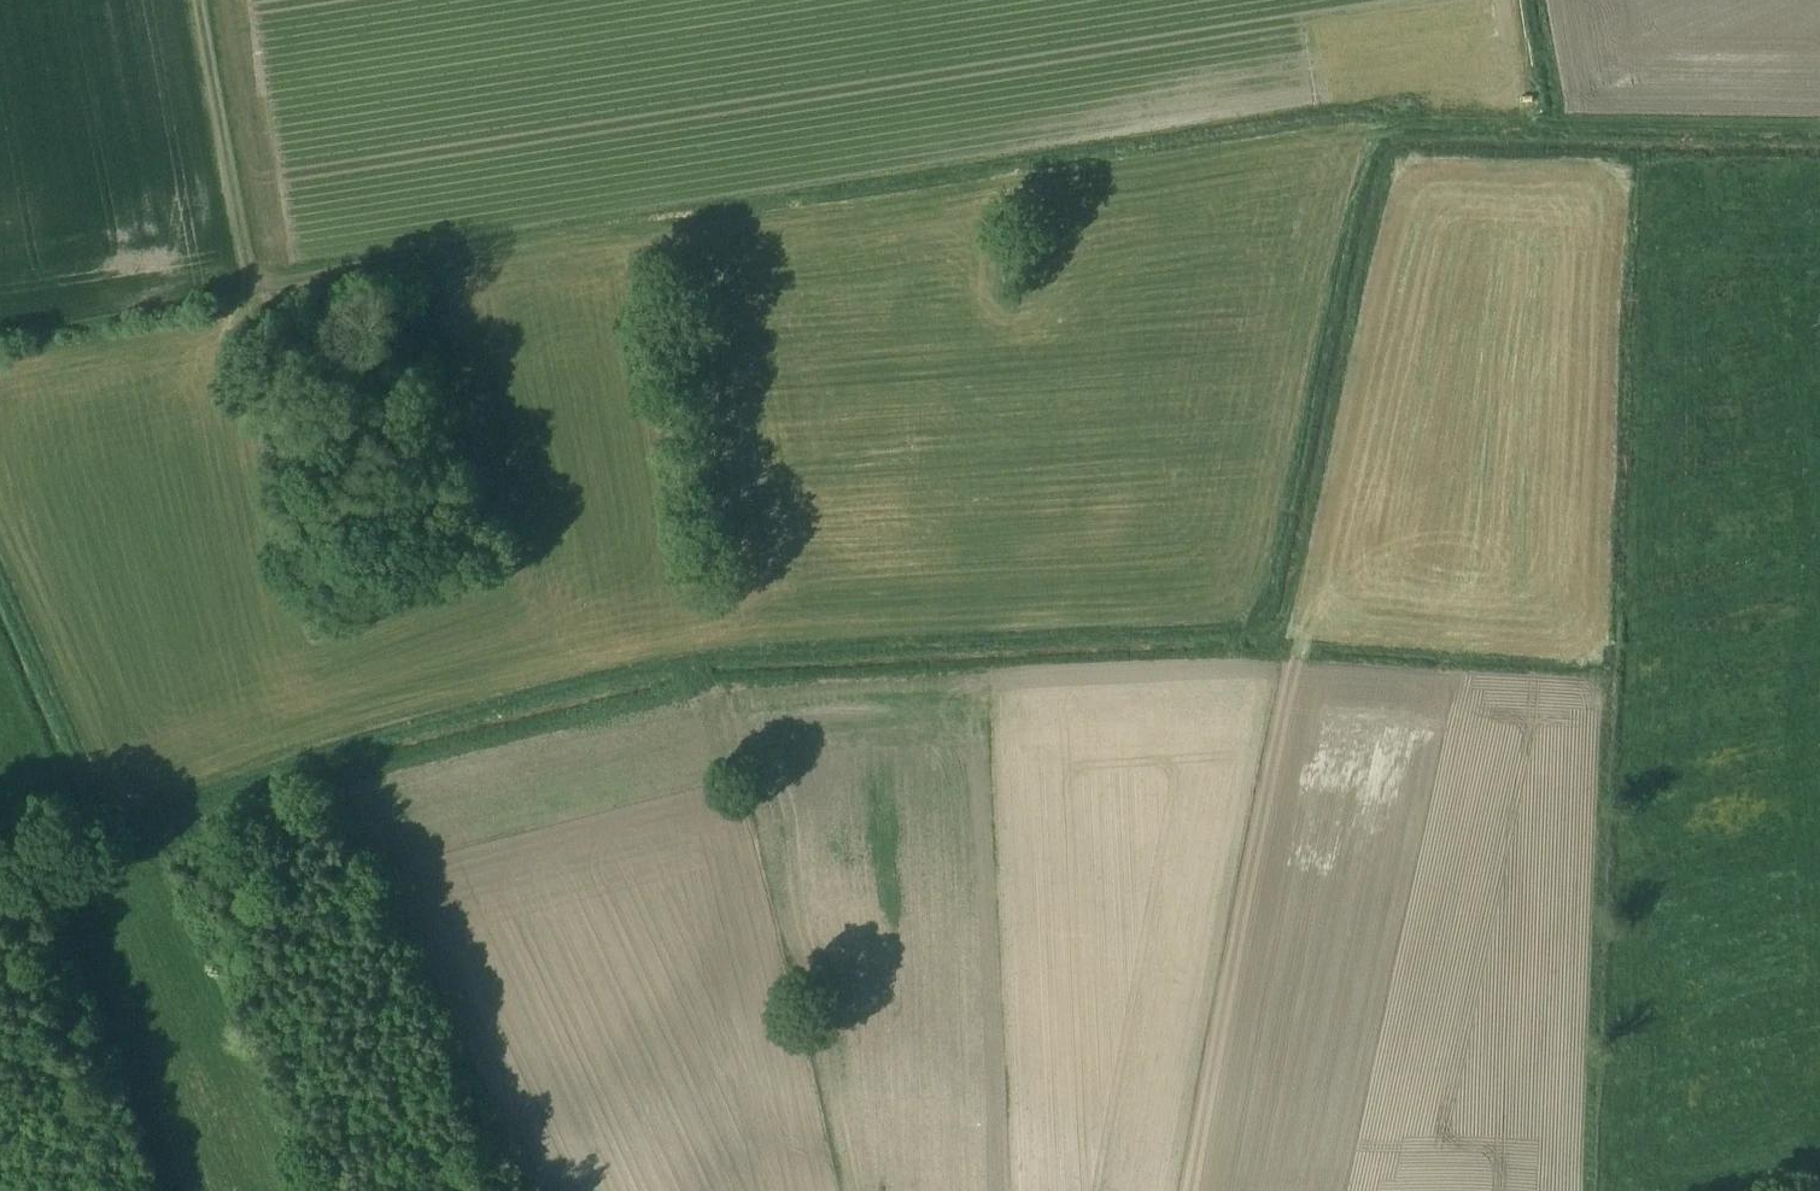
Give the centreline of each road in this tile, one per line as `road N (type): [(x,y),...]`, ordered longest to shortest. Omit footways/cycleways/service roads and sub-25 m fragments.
road 1 (track): [(775,211),(249,301),(196,0)]
road 2 (track): [(601,240),(697,715)]
road 3 (track): [(1534,0),(1555,126)]

